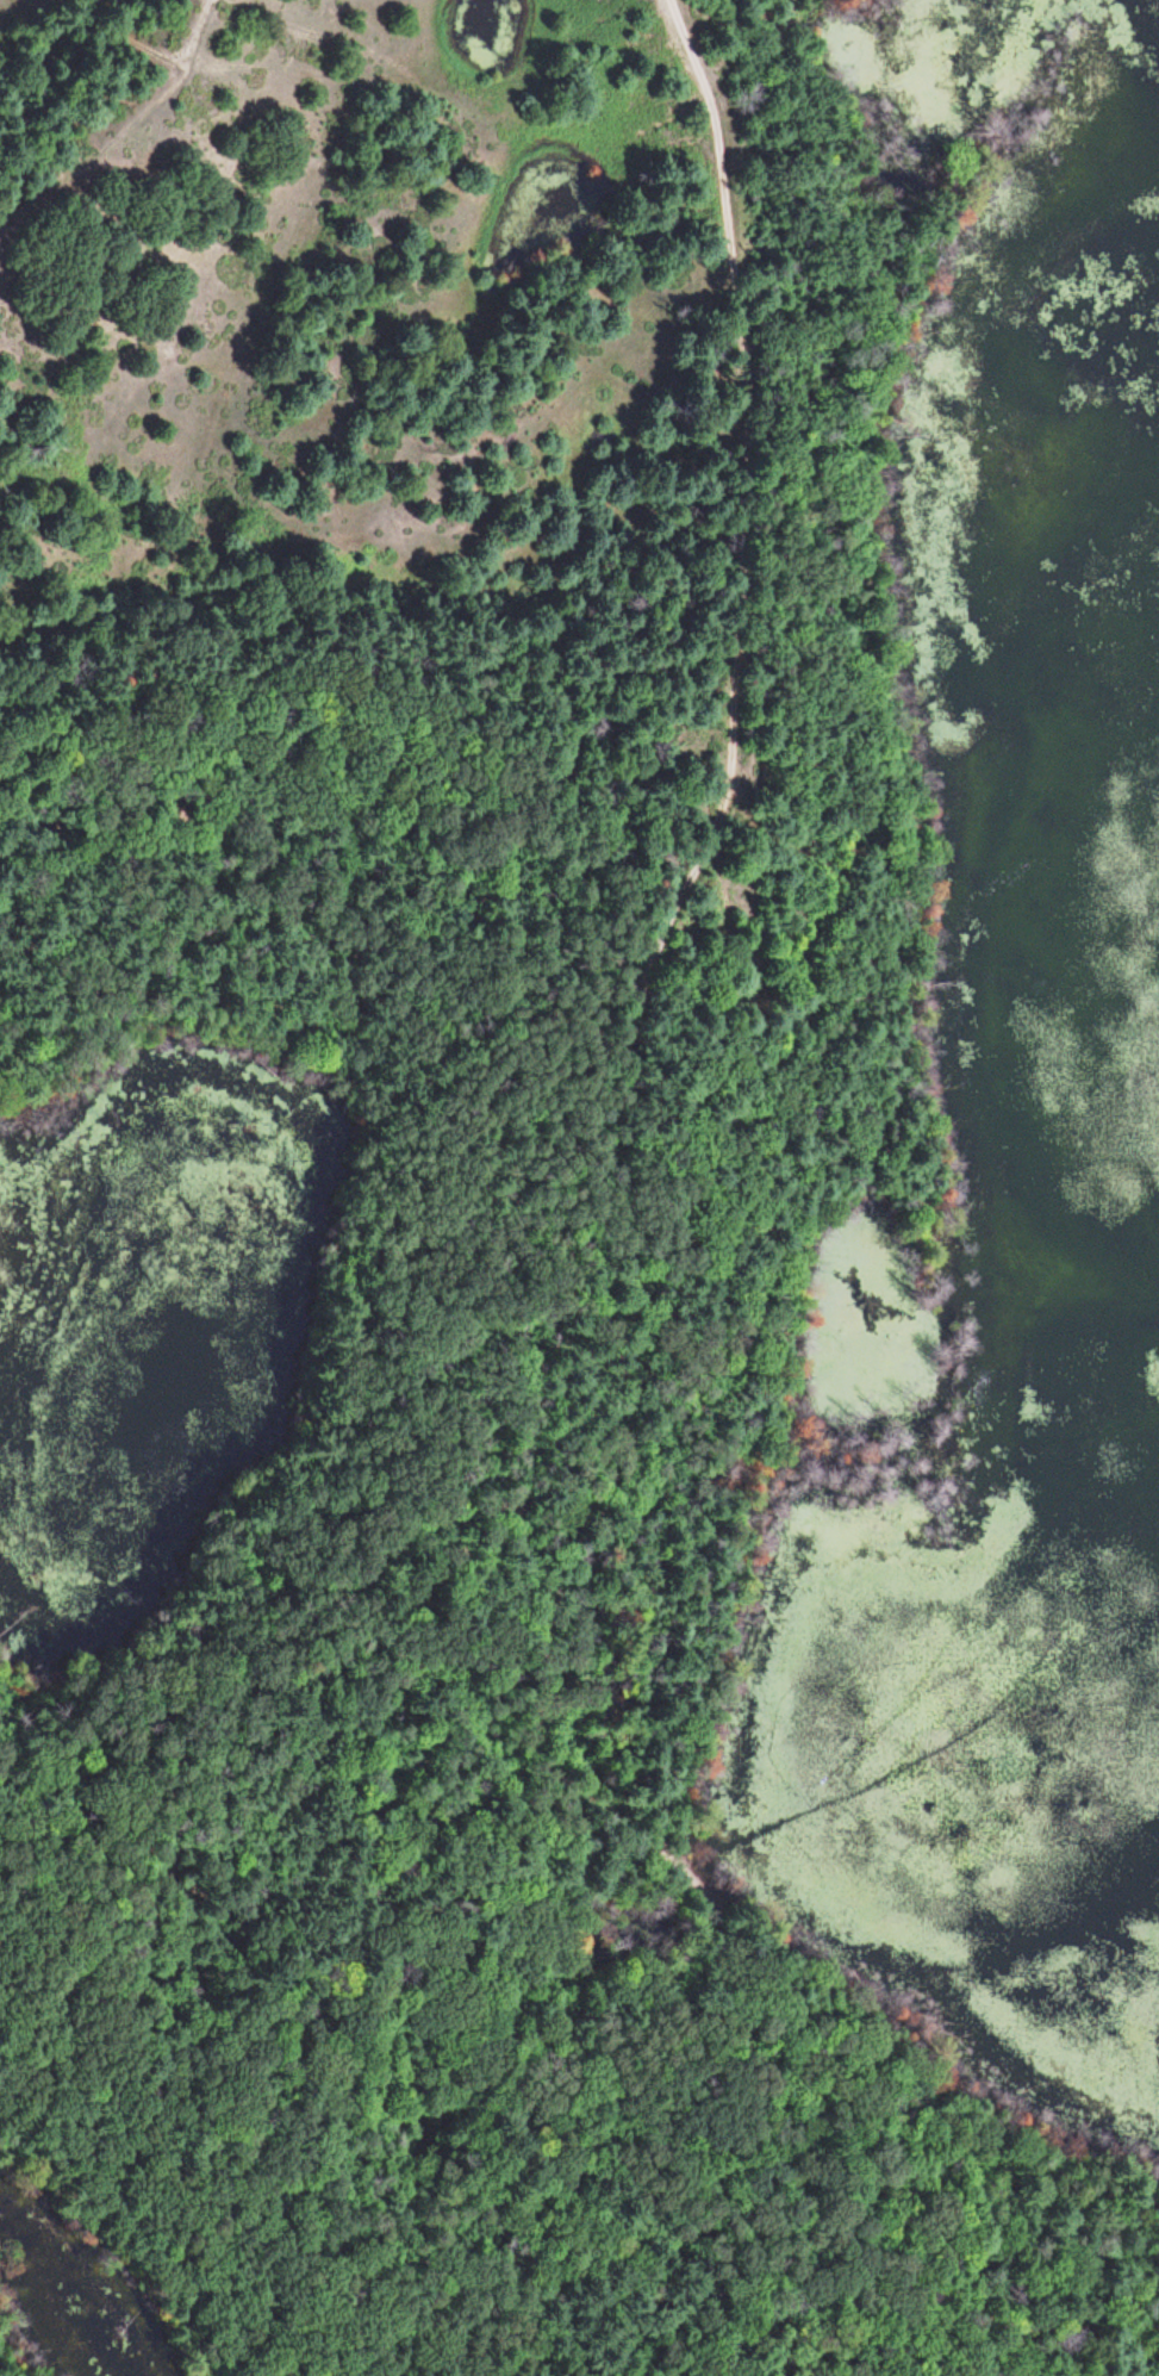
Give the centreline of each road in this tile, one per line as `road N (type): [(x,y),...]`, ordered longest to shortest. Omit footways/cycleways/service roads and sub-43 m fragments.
road 1 (track): [(889,2375),(904,2337),(904,2301),(887,2259),(756,2054),(700,1893),(613,1815),(560,1783),(542,1764),(531,1731),(544,1607),(616,1450),(630,1315),(609,1128),(625,1013),(715,811),(724,750),(743,412),(704,114),(665,0)]

